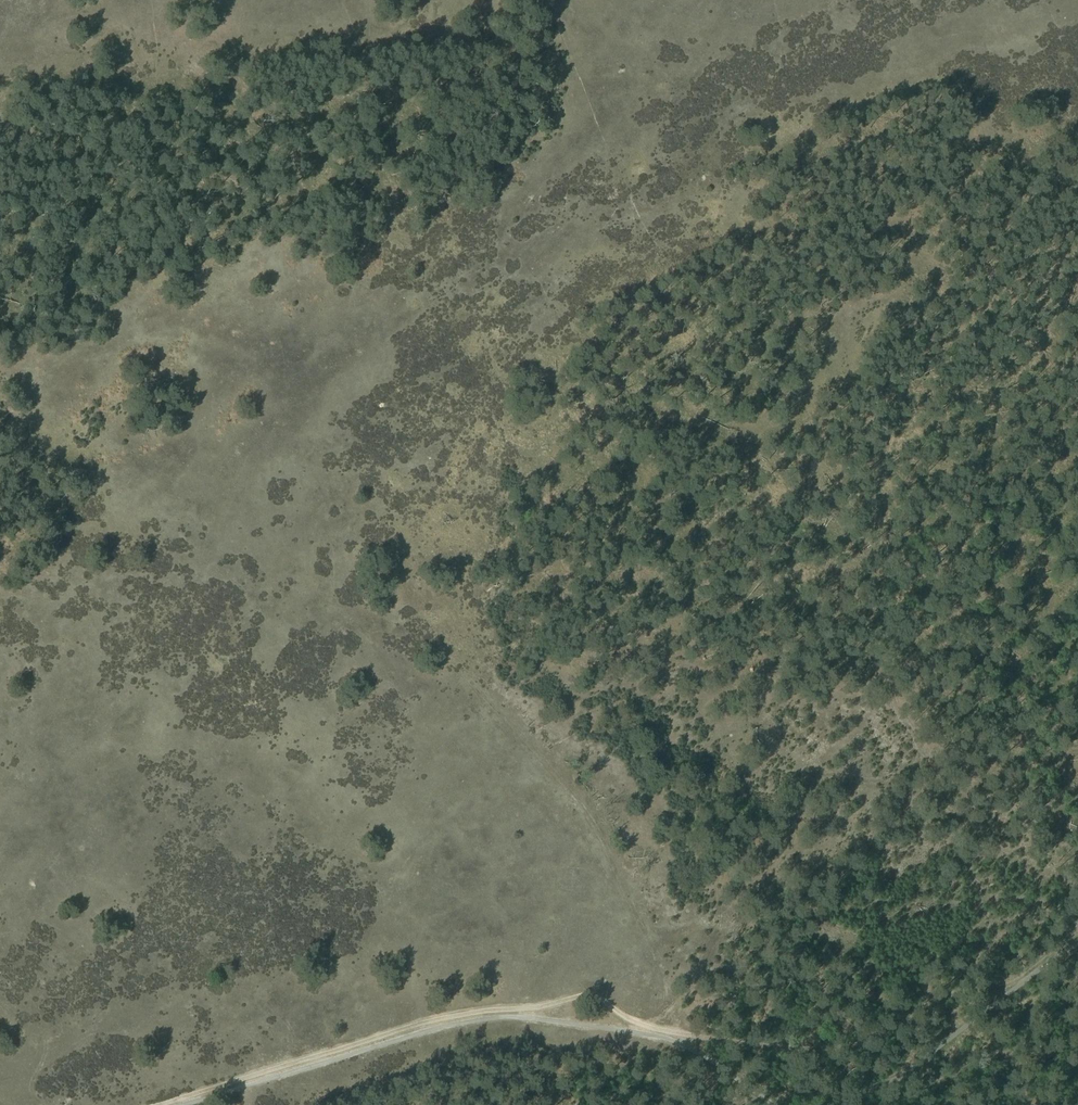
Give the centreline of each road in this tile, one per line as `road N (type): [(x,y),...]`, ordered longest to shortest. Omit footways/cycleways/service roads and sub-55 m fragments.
road 1 (track): [(1077,931),(999,980),(920,1006),(893,1031),(866,1041),(758,1040),(643,1024),(581,996),(438,1018),(147,1104)]

